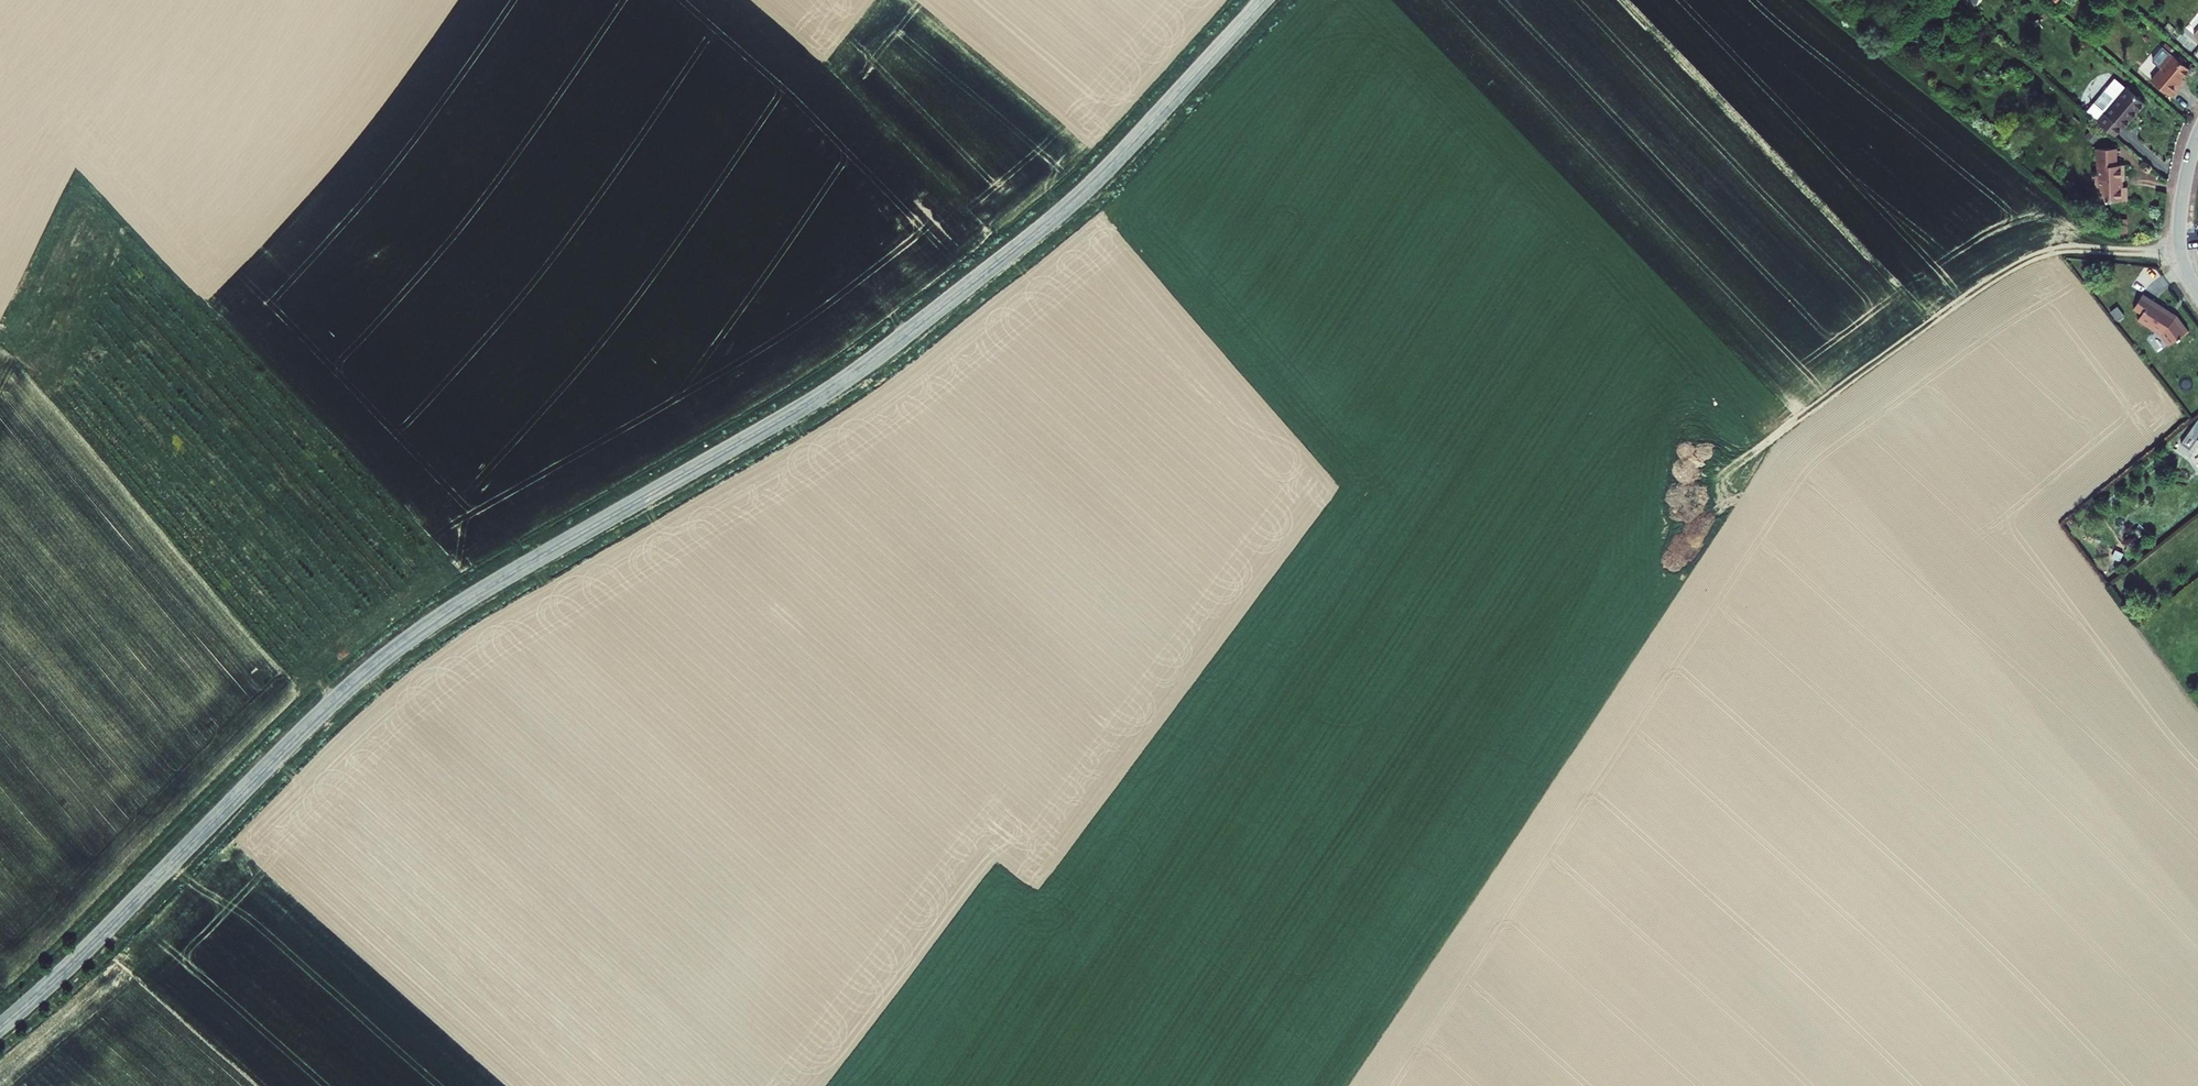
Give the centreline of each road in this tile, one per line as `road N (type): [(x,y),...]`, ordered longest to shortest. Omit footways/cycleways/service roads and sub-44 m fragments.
road 1 (tertiary): [(0,1027),(371,668),(466,599),(856,371),(1076,199),(1263,0)]
road 2 (track): [(1721,477),(1949,311)]
road 3 (track): [(2179,249),(2074,249),(2025,261),(1949,311)]
road 4 (residential): [(2197,293),(2179,237),(2197,132)]

